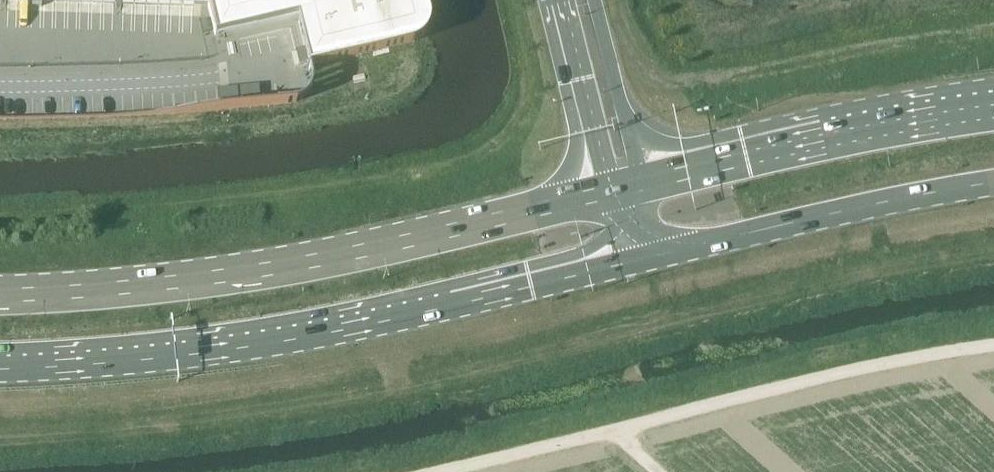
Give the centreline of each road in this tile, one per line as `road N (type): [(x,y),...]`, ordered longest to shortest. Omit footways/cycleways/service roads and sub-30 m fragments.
road 1 (primary): [(0,366),(183,356),(386,320),(643,257)]
road 2 (primary): [(615,192),(327,257),(175,282),(0,294)]
road 3 (track): [(993,344),(860,367),(432,471)]
road 4 (primary): [(993,112),(640,185)]
road 5 (primary): [(643,257),(993,181)]
road 6 (track): [(993,220),(698,244)]
road 7 (secondary): [(560,0),(615,192)]
road 8 (secondary): [(640,185),(594,0)]

